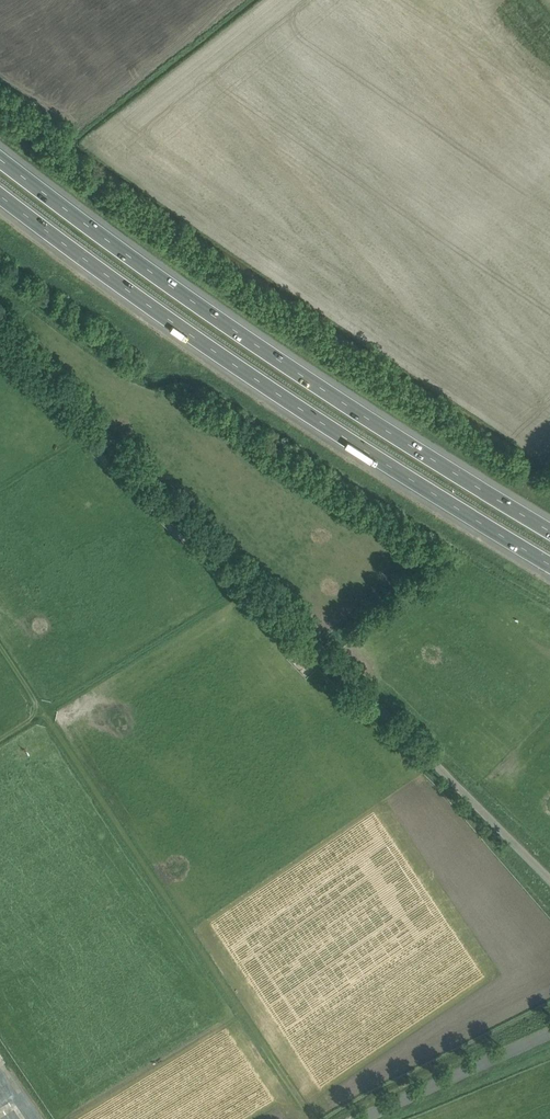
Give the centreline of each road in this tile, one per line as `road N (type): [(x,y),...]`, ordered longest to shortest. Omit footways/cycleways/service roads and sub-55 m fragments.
road 1 (unclassified): [(549,881),(0,329)]
road 2 (motorway): [(549,531),(187,298),(0,160)]
road 3 (motorway): [(0,195),(166,318),(549,564)]
road 4 (track): [(0,359),(306,664)]
road 5 (unclassified): [(371,1118),(549,1040)]

